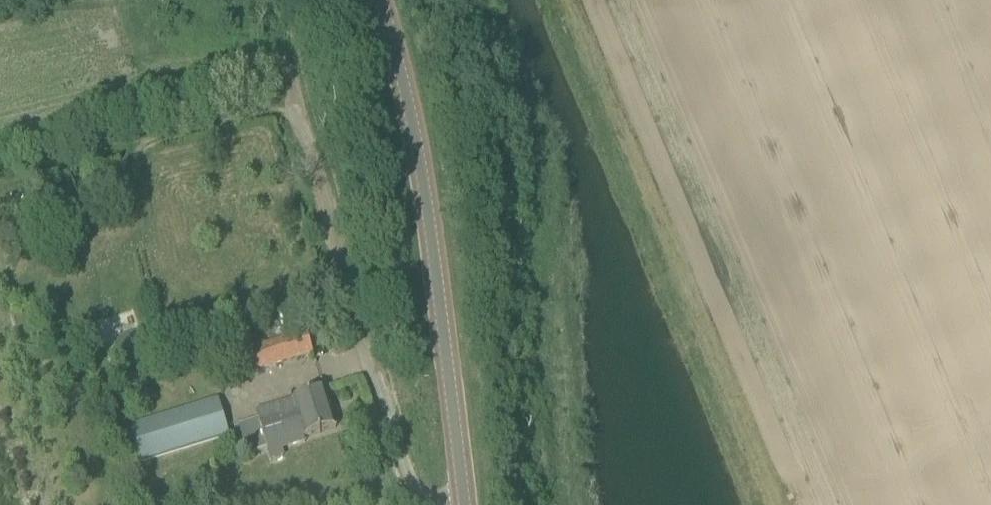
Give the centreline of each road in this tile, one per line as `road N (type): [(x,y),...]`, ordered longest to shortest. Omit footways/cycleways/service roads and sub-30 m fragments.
road 1 (track): [(567,0),(790,504)]
road 2 (tertiary): [(466,504),(396,48),(382,0)]

